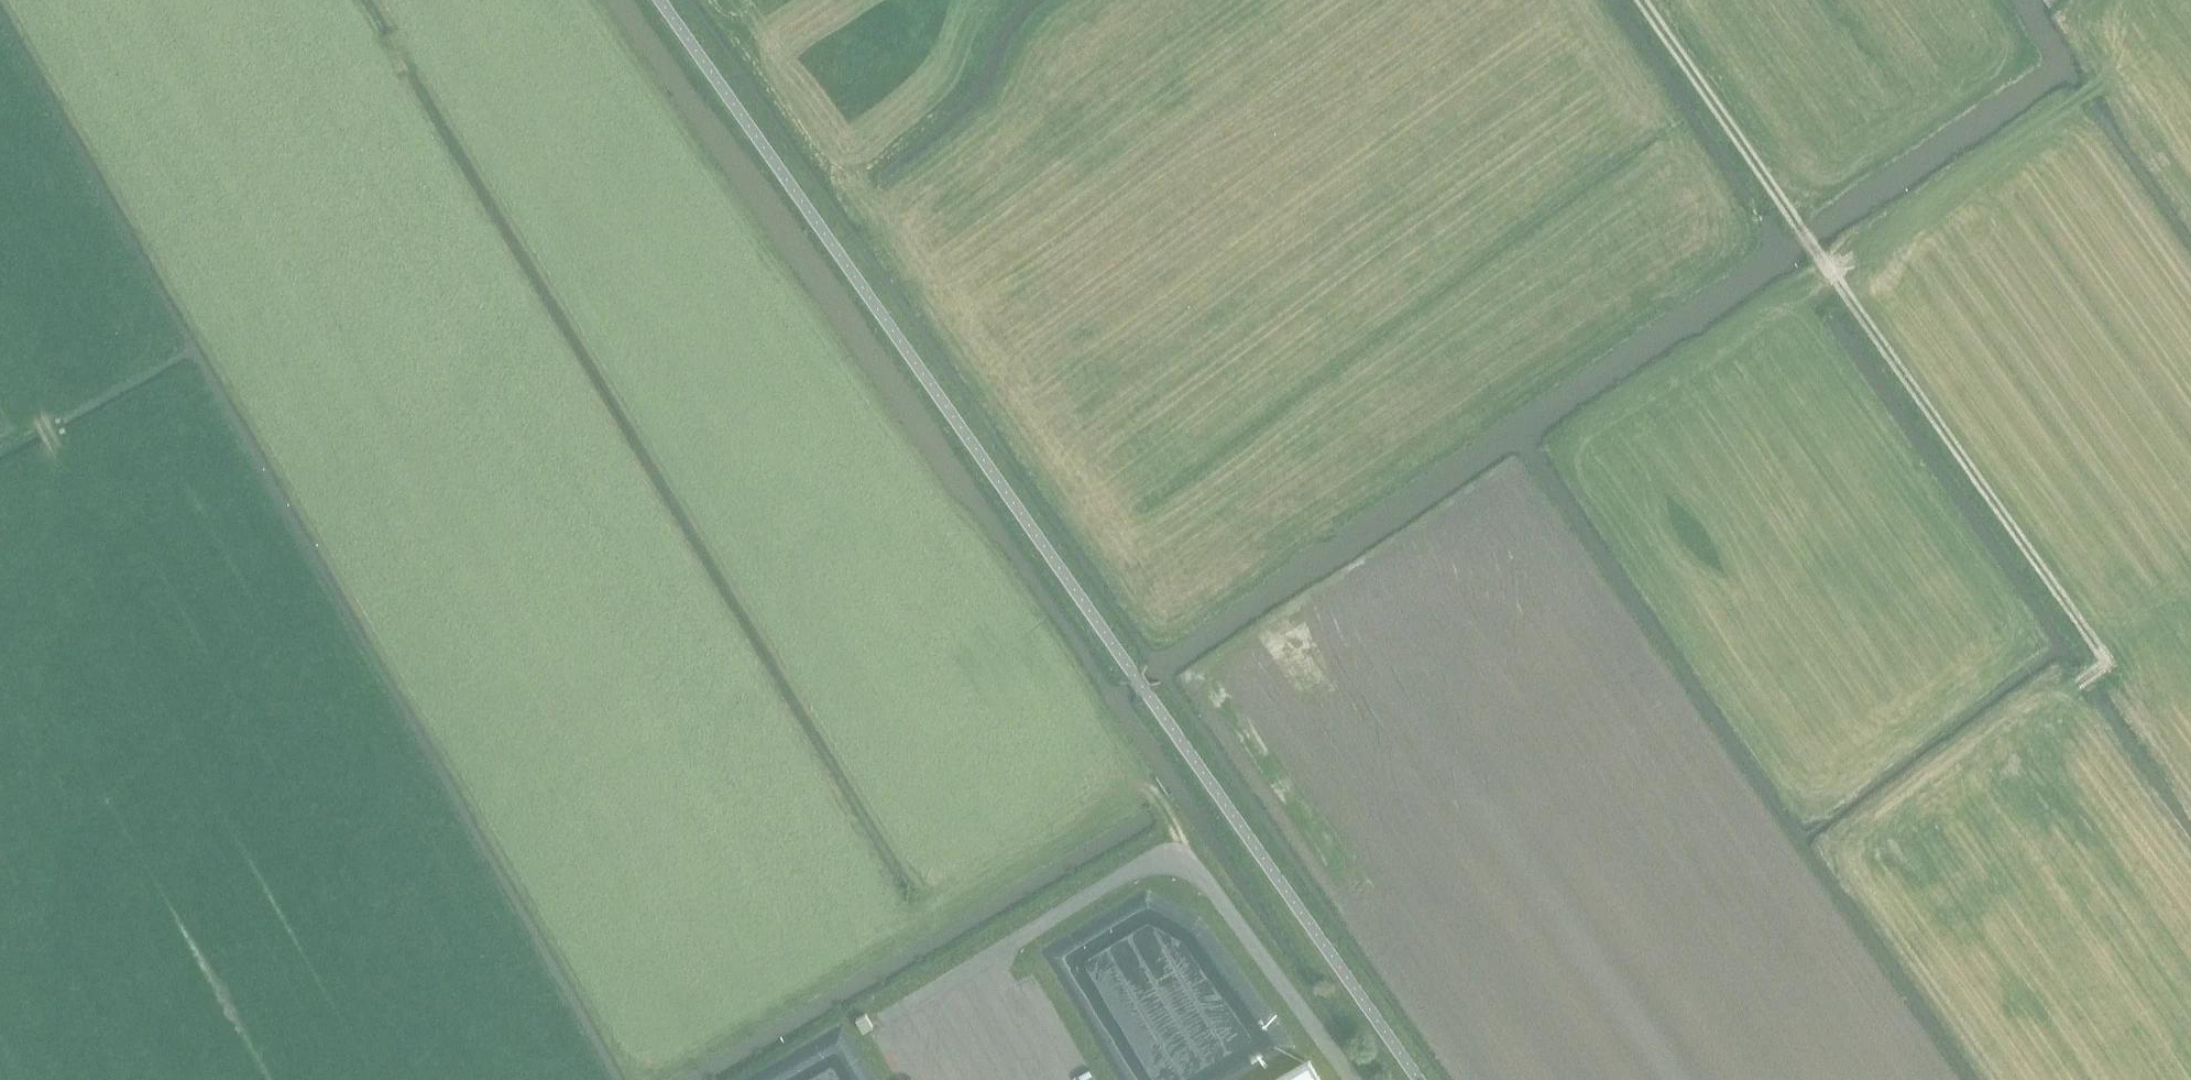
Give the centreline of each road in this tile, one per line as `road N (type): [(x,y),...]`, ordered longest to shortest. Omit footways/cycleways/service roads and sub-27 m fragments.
road 1 (track): [(2077,686),(2110,664),(1642,0)]

